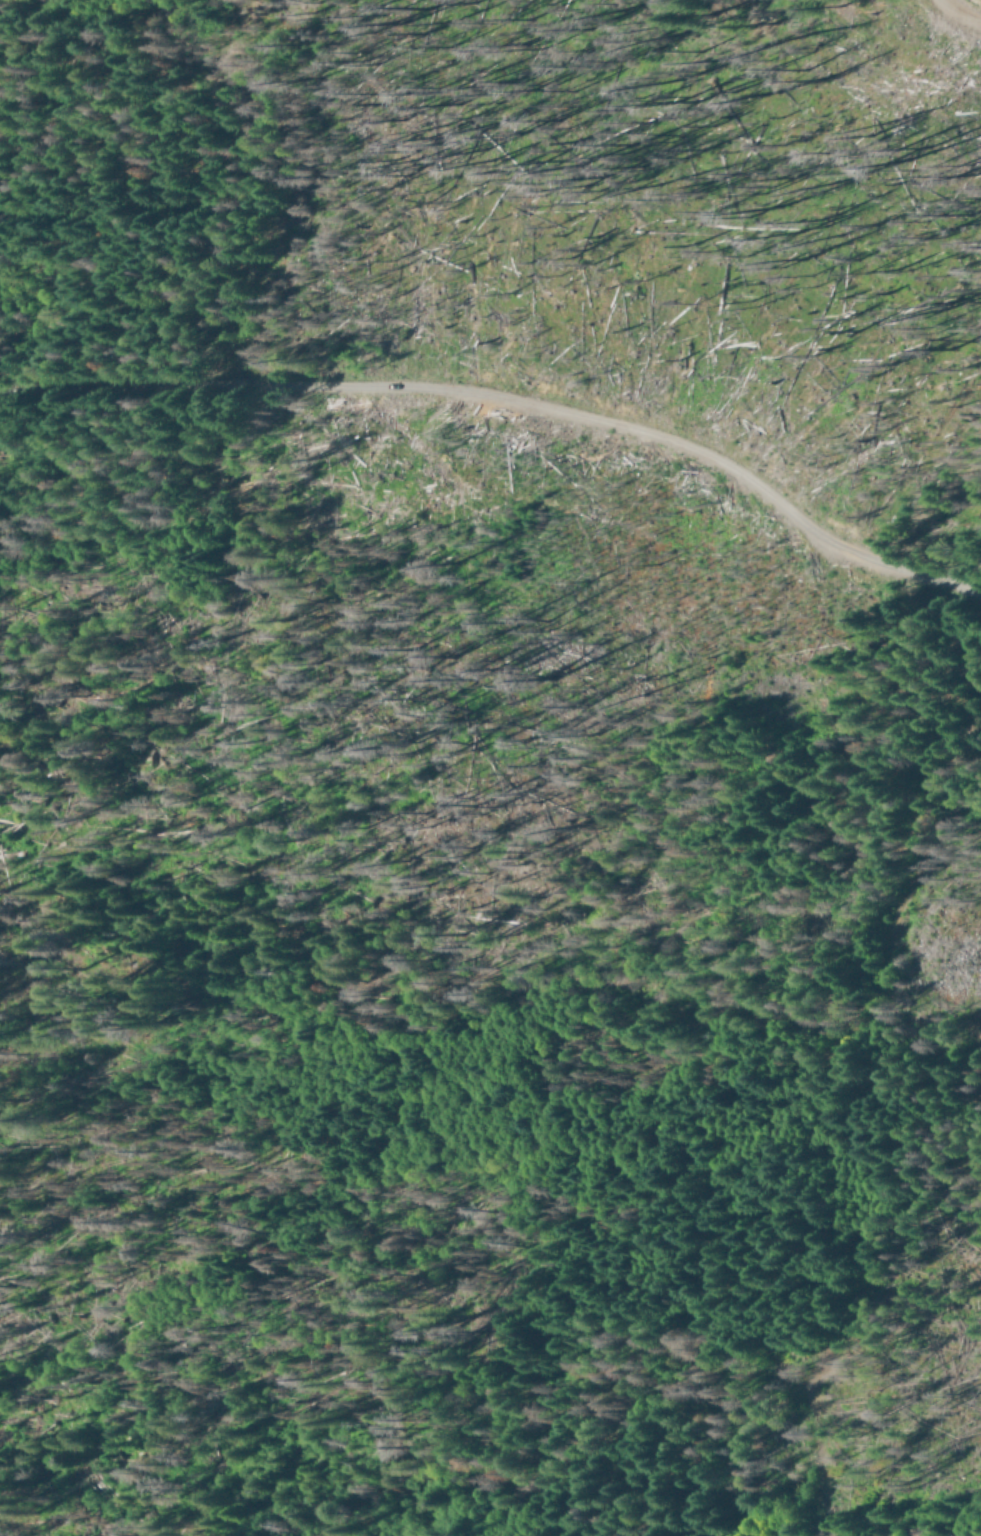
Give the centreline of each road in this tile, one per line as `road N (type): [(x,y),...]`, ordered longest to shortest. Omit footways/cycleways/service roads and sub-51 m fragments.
road 1 (residential): [(0,392),(285,386),(492,398),(681,445),(731,468),(814,536),(852,556),(980,600)]

